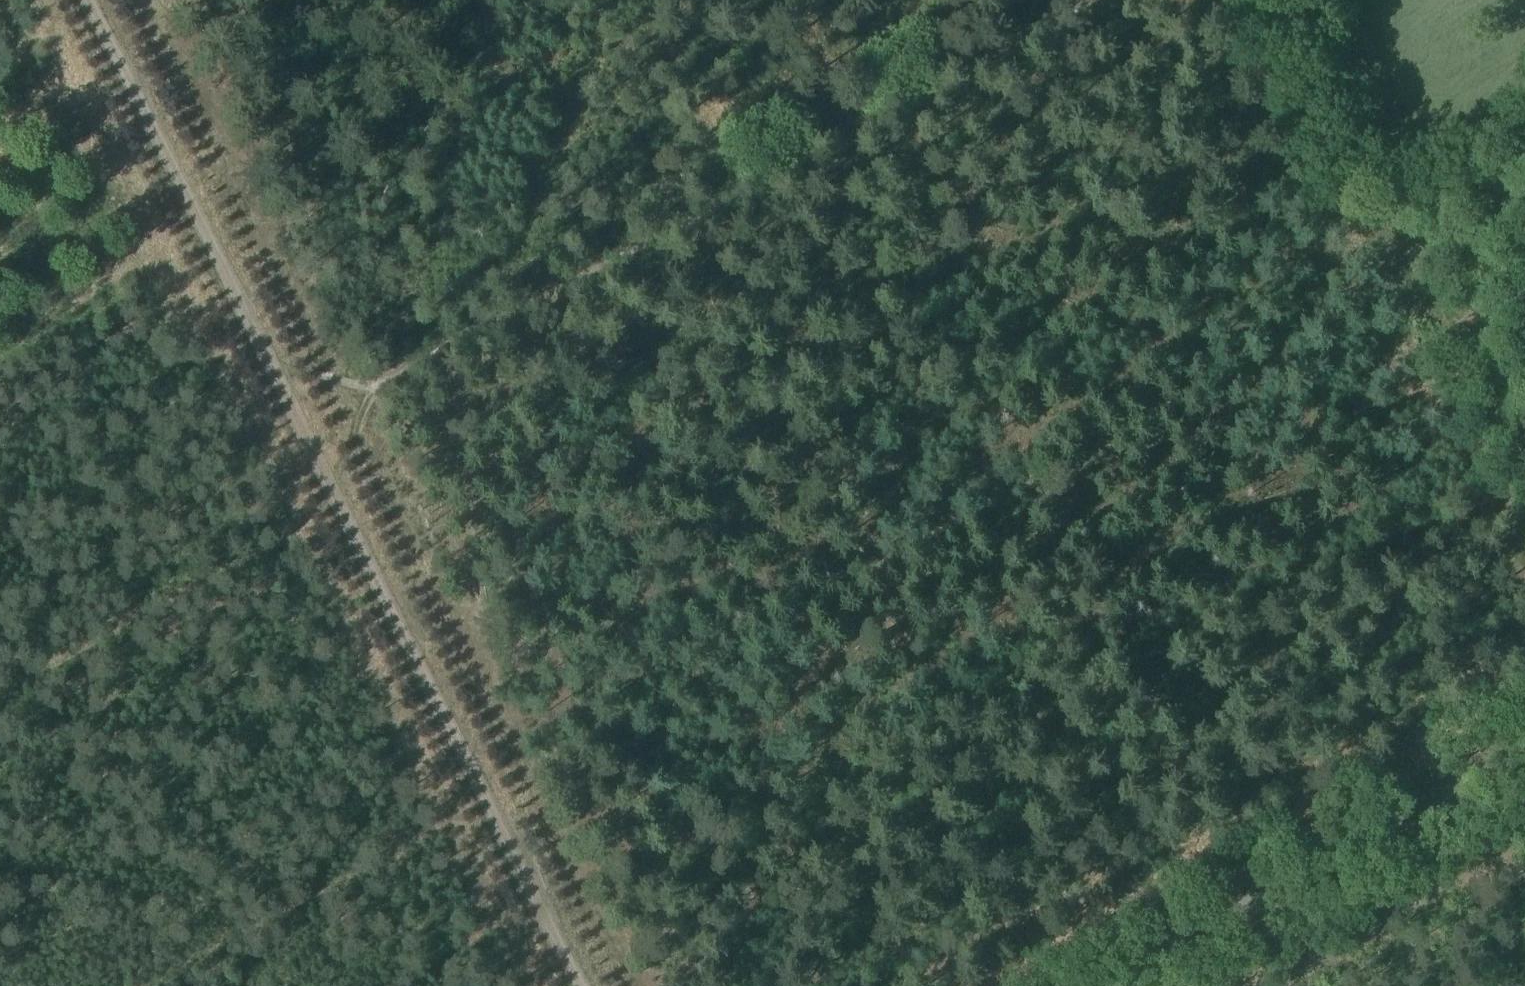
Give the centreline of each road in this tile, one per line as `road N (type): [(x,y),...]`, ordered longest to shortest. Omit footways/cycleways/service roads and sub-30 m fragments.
road 1 (track): [(580,985),(83,0)]
road 2 (track): [(271,365),(354,383),(1115,0)]
road 3 (unclassified): [(1146,985),(1524,766)]

